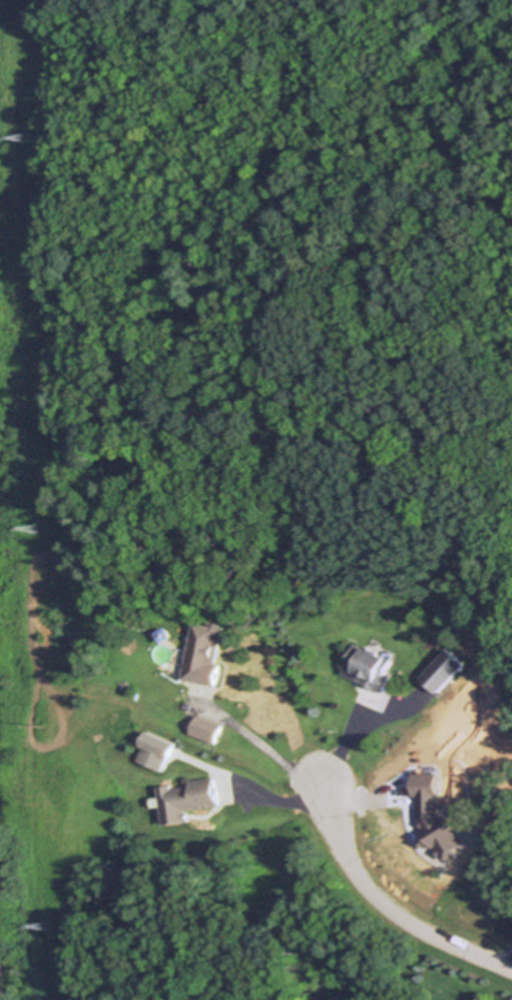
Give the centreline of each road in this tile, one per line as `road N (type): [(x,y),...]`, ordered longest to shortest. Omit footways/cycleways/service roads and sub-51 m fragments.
road 1 (residential): [(511,973),(439,944),(381,905),(348,858),(328,789)]

